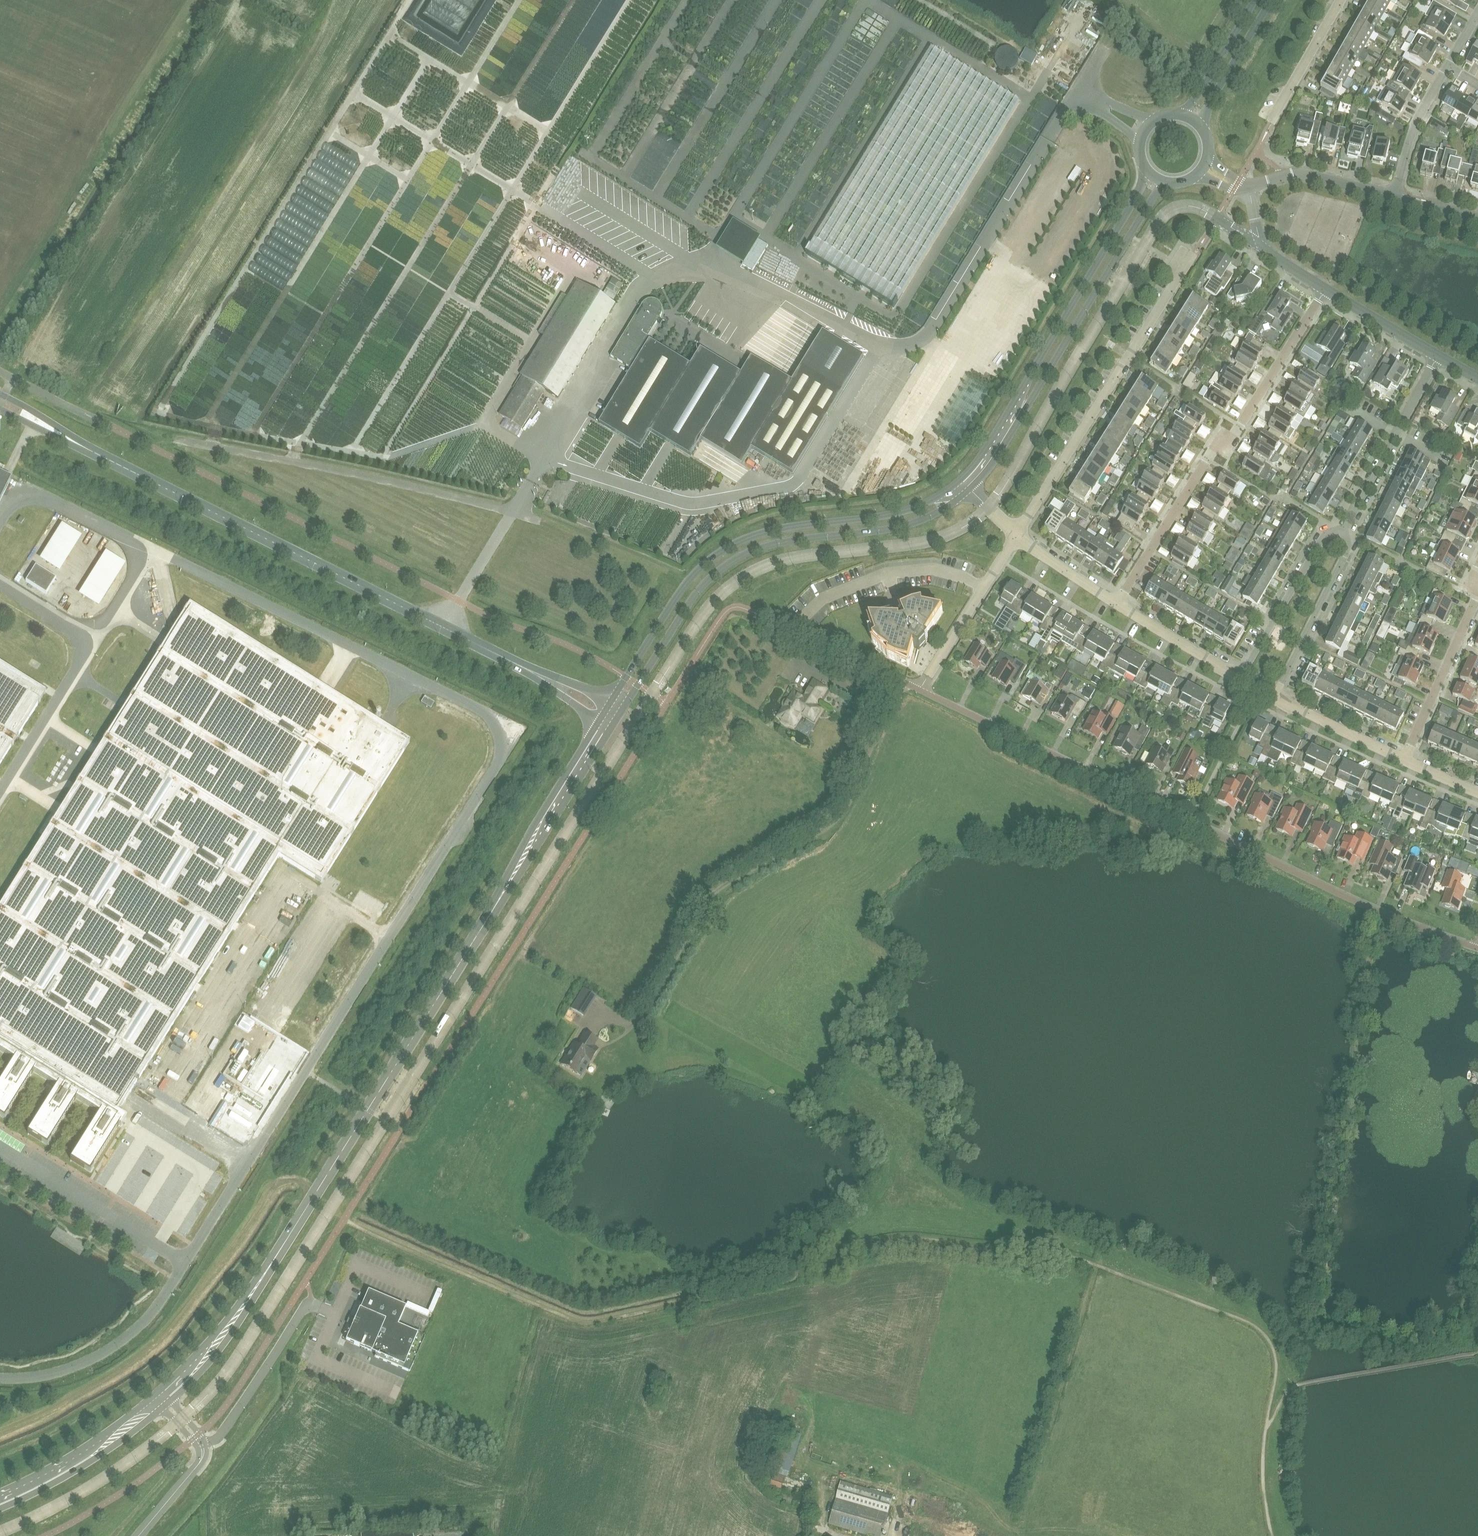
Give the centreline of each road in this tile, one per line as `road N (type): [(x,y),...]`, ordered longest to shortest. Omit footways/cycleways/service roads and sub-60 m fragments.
road 1 (unclassified): [(613,715),(0,405)]
road 2 (tertiary): [(539,832),(261,1279),(220,1338),(162,1399)]
road 3 (residential): [(1477,948),(1327,888),(919,690)]
road 4 (tertiary): [(963,479),(897,514),(765,531),(715,556),(687,584),(627,678),(624,697)]
road 5 (tertiary): [(624,697),(707,584),(737,558),(773,544),(902,527),(971,490)]
road 6 (residential): [(1117,603),(1326,288)]
road 7 (tertiary): [(971,490),(1165,185)]
road 8 (tertiary): [(1146,174),(963,479)]
road 9 (residential): [(1016,534),(1195,254)]
road 10 (residential): [(1404,760),(1477,598),(1477,566)]
road 11 (residential): [(1342,530),(1438,357)]
road 12 (residential): [(1273,699),(1348,549),(1342,530)]
road 13 (residential): [(1238,681),(1324,537),(1342,530)]
road 14 (residential): [(919,690),(1016,534)]
road 15 (tertiary): [(162,1399),(86,1455),(9,1496)]
road 16 (residential): [(919,690),(762,616)]
road 17 (unclassified): [(139,1535),(204,1446),(162,1399)]
road 18 (residential): [(1394,197),(1295,173),(1248,186)]
road 19 (tertiary): [(1200,126),(1275,0)]
road 20 (residential): [(1404,760),(1273,699)]
road 21 (residential): [(1238,681),(1117,603)]
road 22 (residential): [(1341,0),(1271,125)]
road 23 (residential): [(1394,197),(1420,112),(1447,66)]
road 24 (tertiary): [(539,832),(613,715)]
road 25 (tertiary): [(1256,0),(1186,116)]
road 26 (residential): [(1438,357),(1326,288)]
road 27 (unclassified): [(114,428),(0,371)]
road 28 (residential): [(1117,603),(1016,534)]

